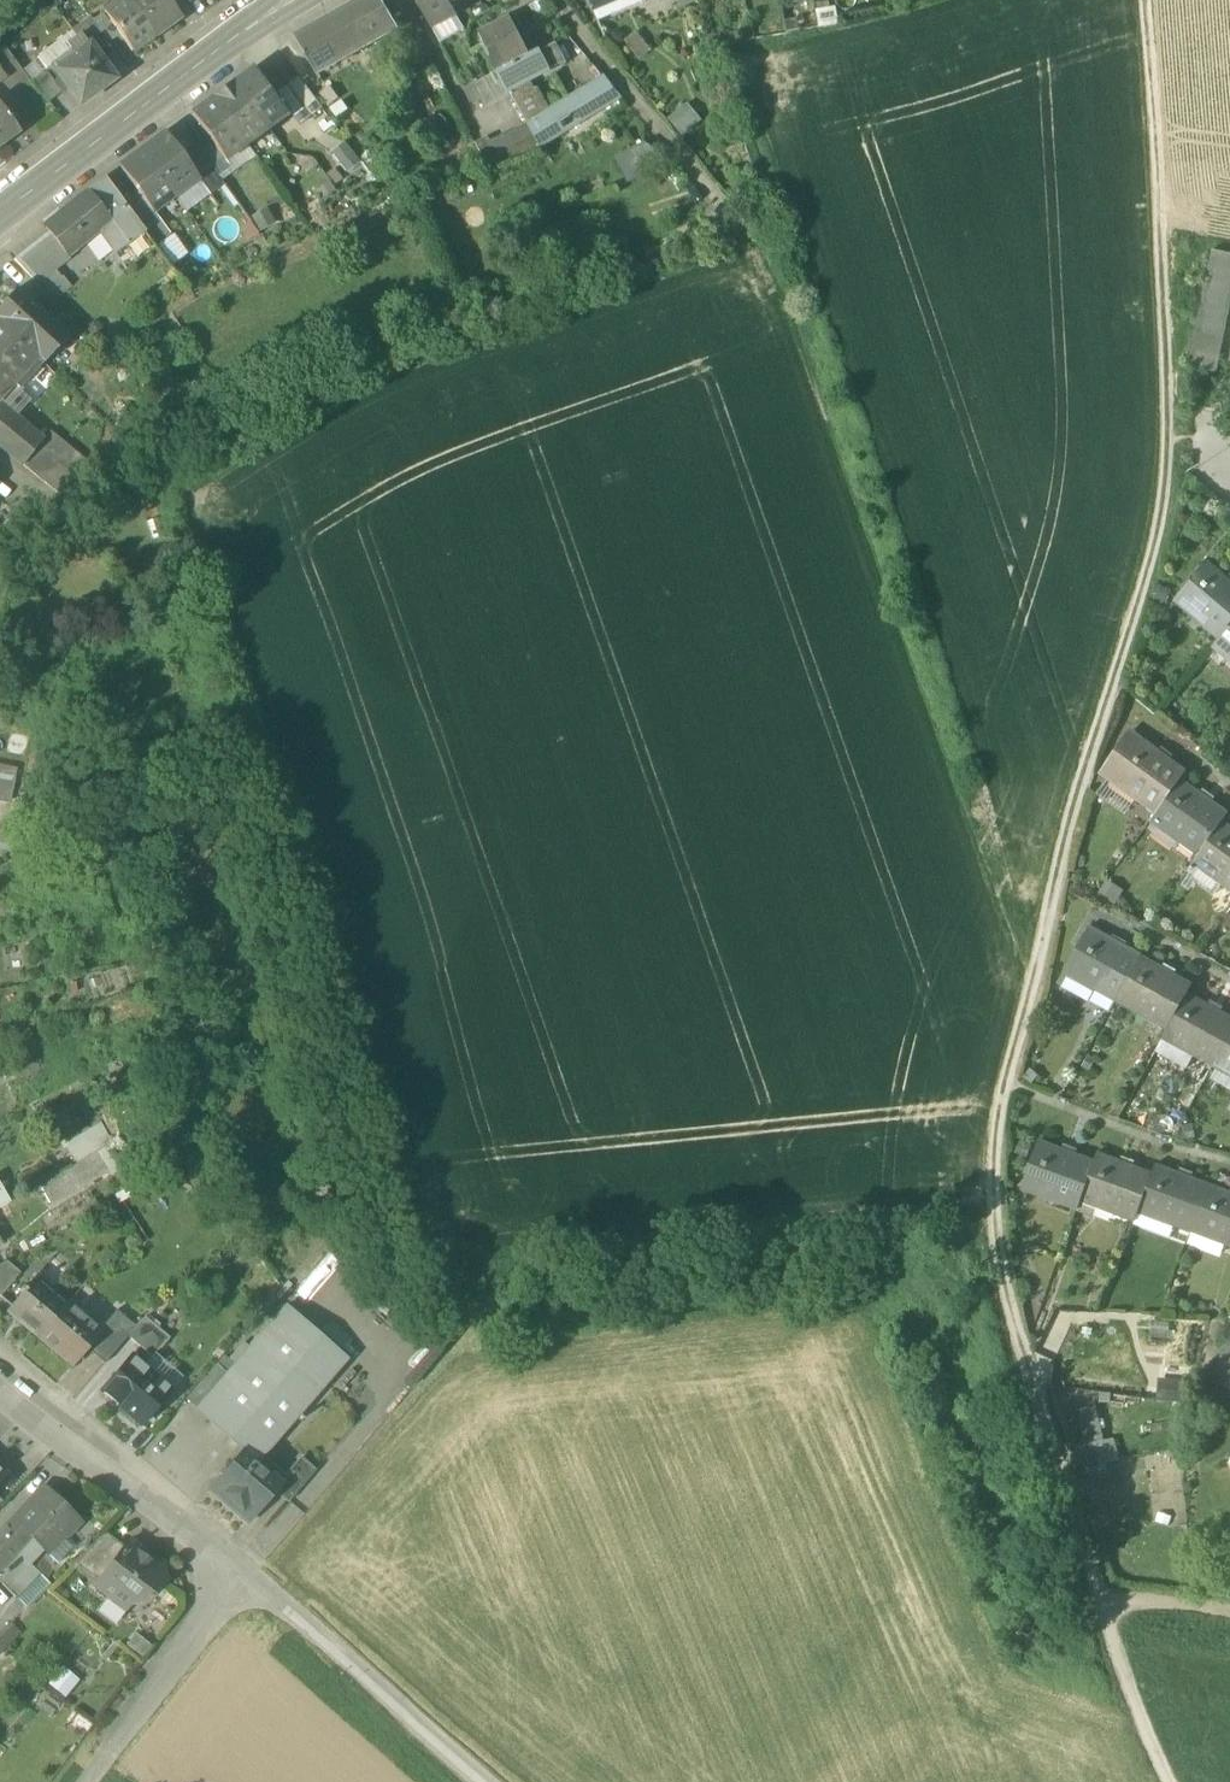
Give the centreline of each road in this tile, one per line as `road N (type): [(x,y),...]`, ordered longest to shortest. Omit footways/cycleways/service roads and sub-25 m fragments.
road 1 (track): [(1096,1594),(998,1264),(991,1167),(1064,831),(1173,465),(1175,378),(1139,0)]
road 2 (residential): [(0,1395),(232,1566),(478,1781)]
road 3 (tertiary): [(0,216),(292,0)]
road 4 (track): [(1160,1781),(1096,1594)]
road 5 (track): [(1096,1594),(1229,1620)]

